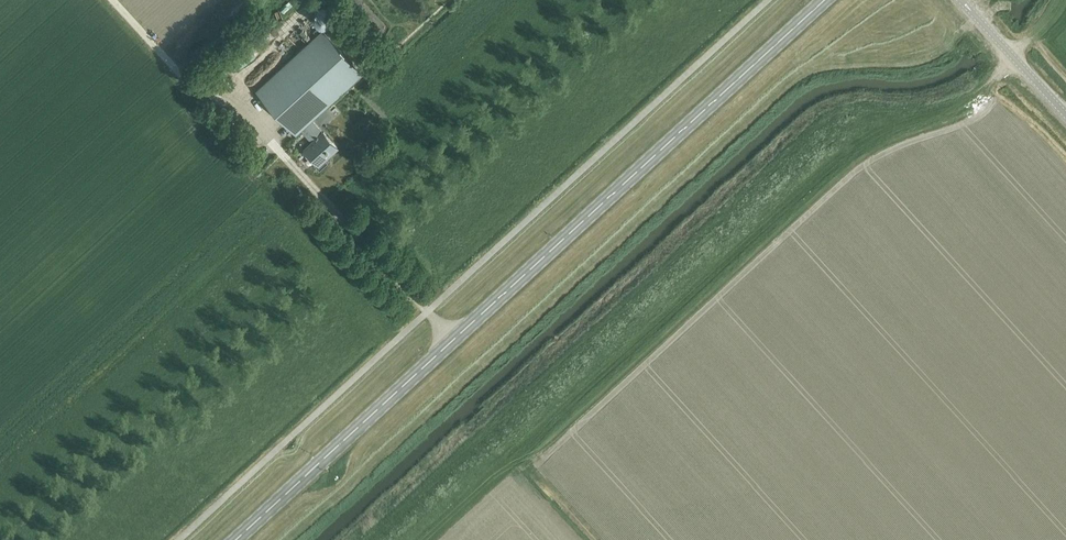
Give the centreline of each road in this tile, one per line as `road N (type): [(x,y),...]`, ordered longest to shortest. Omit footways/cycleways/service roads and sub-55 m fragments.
road 1 (secondary): [(235,539),(826,0)]
road 2 (unclassified): [(1065,116),(960,0)]

